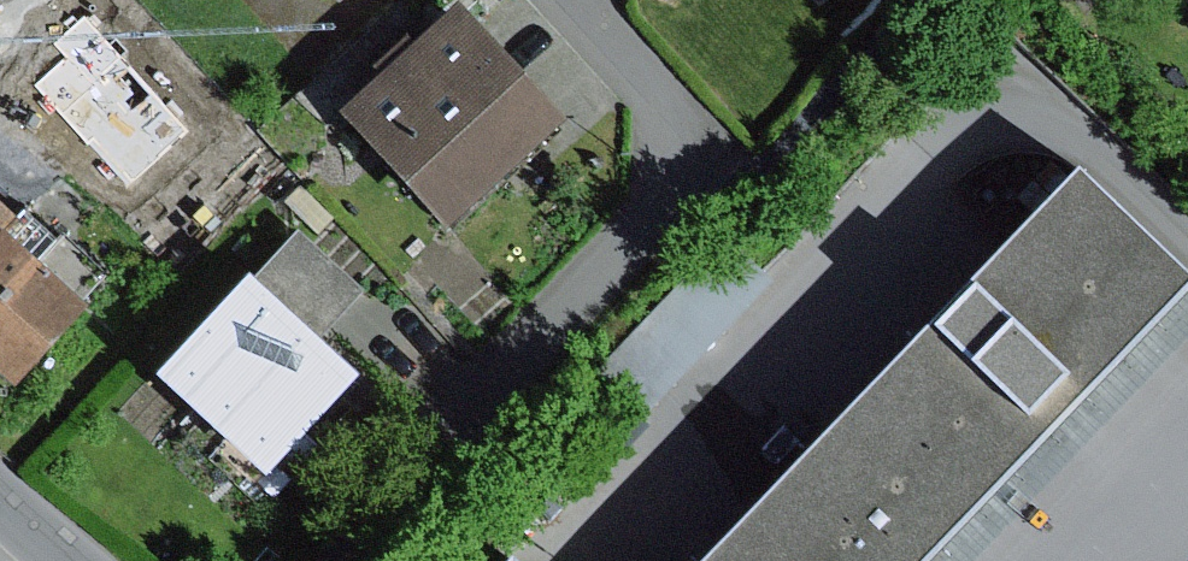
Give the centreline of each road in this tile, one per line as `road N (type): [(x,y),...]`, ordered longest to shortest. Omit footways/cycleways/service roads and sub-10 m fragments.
road 1 (residential): [(342,560),(671,193),(691,145),(668,91),(584,0)]

